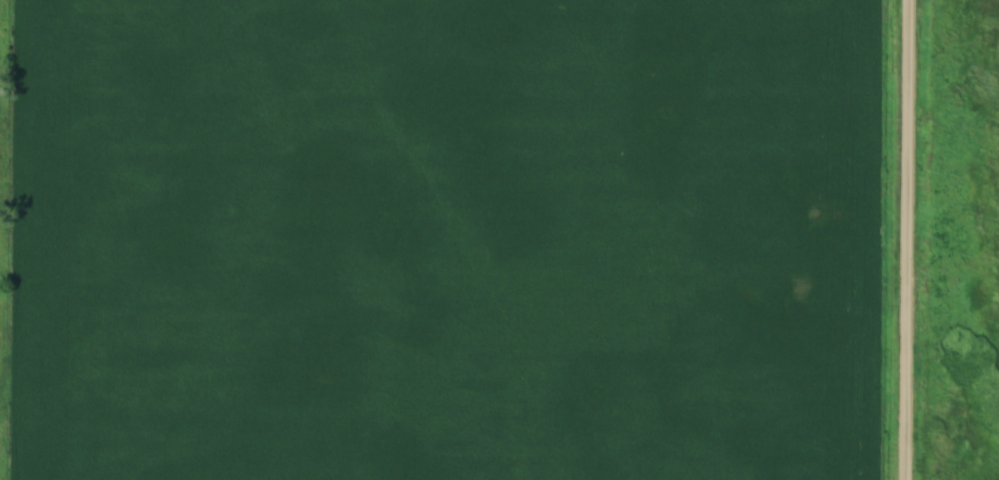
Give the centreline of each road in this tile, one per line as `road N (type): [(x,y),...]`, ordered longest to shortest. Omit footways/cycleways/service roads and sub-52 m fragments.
road 1 (residential): [(904,479),(908,0)]

